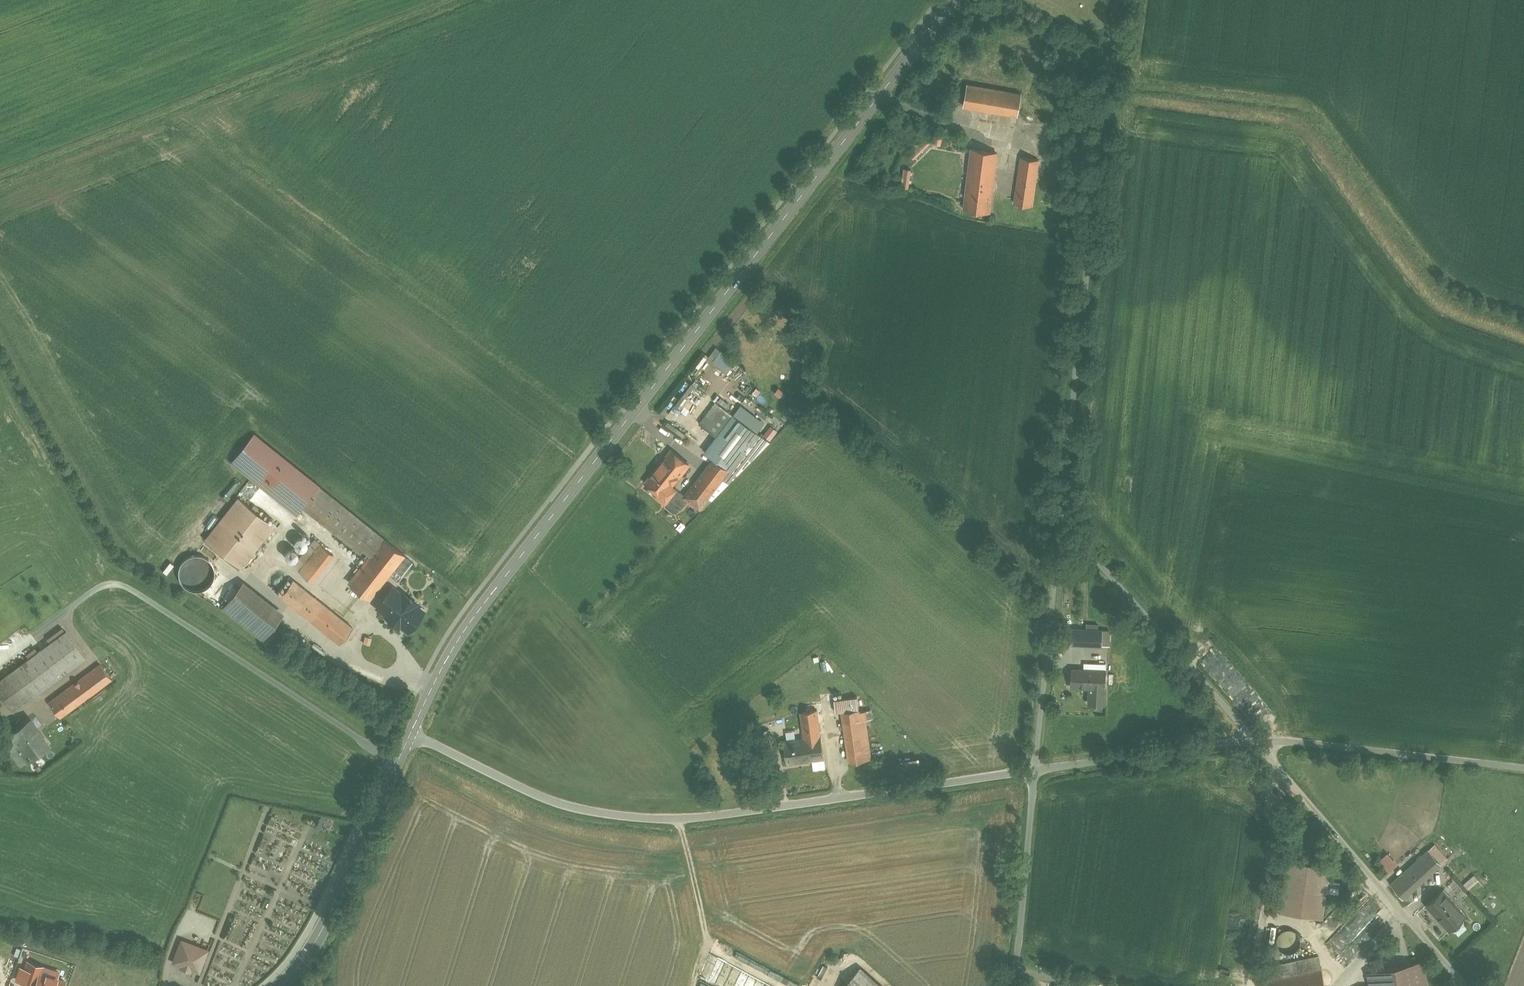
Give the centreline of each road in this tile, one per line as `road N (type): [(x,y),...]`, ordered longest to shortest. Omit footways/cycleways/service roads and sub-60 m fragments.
road 1 (tertiary): [(955,0),(476,614),(410,735)]
road 2 (unclassified): [(1034,770),(688,820),(586,812),(410,735)]
road 3 (unclassified): [(1116,0),(1062,522)]
road 4 (unclassified): [(1472,985),(1258,739)]
road 5 (unclassified): [(1062,522),(1258,739)]
road 6 (tertiary): [(410,735),(316,942),(284,985)]
road 7 (unclassified): [(1258,739),(1523,769)]
road 8 (unclassified): [(1062,522),(1034,770)]
road 9 (unclassified): [(1258,739),(1034,770)]
road 10 (unclassified): [(1034,770),(1011,985)]

